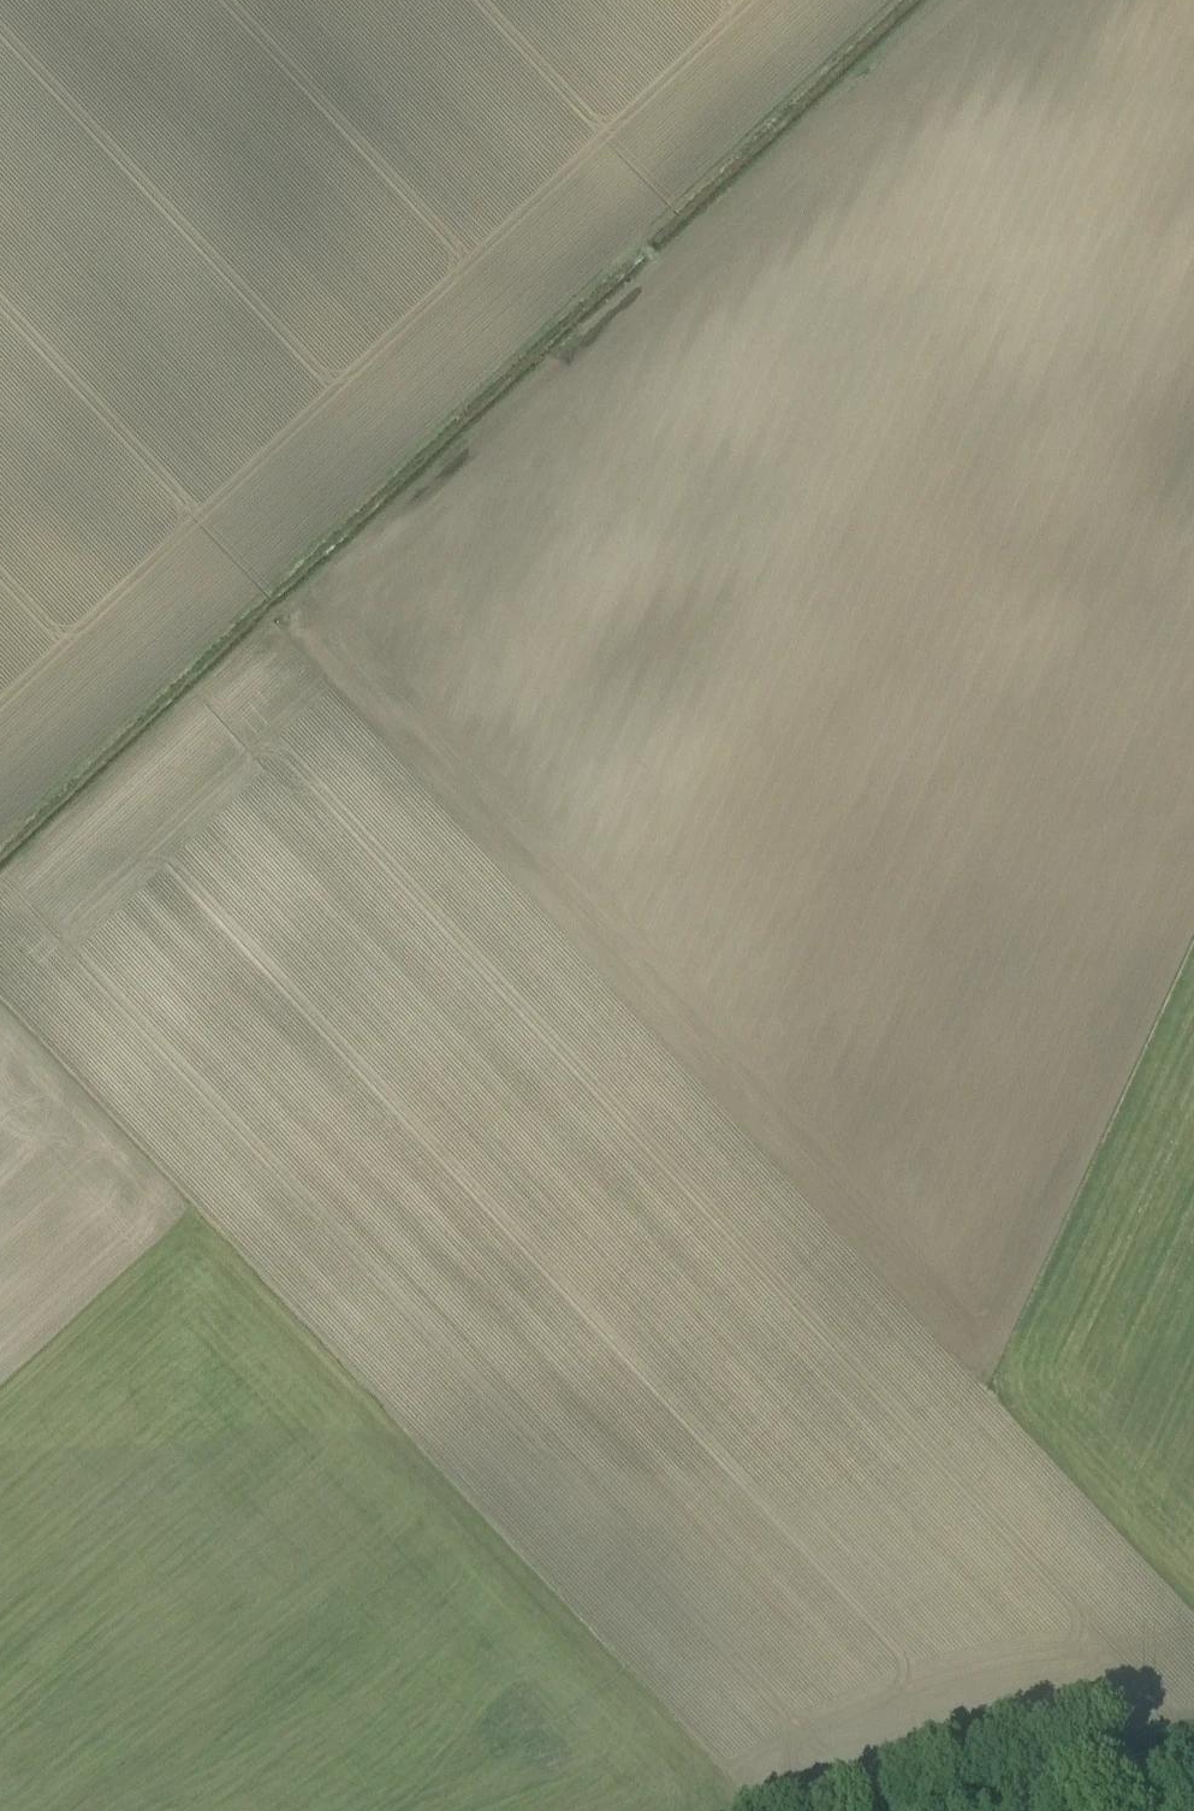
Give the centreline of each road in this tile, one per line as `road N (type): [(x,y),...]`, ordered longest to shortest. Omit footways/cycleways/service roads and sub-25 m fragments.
road 1 (tertiary): [(945,1810),(1050,1776),(1193,1759)]

